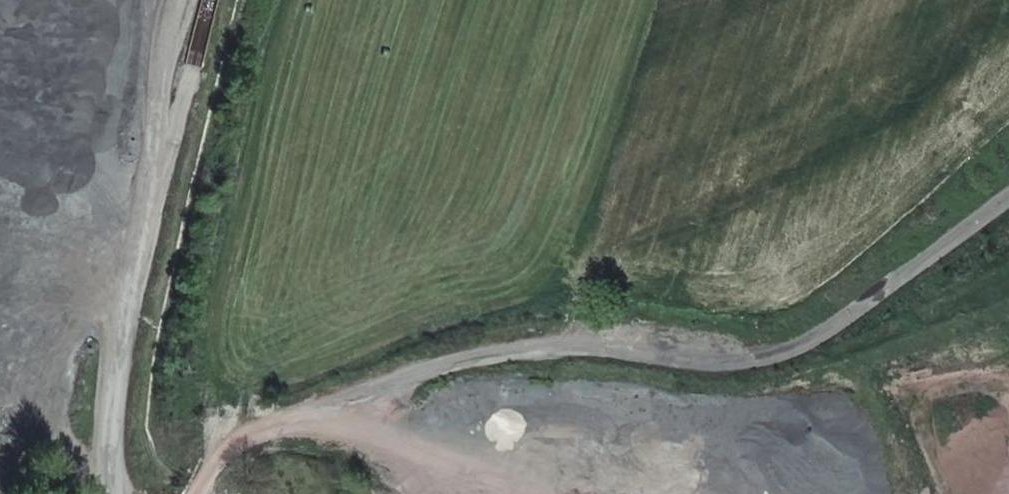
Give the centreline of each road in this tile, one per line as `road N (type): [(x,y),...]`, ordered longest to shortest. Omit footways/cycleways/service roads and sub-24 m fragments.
road 1 (track): [(1008,192),(790,351),(684,361),(514,349),(304,413),(216,472),(199,493)]
road 2 (track): [(108,483),(29,396),(53,285),(128,302)]
road 3 (track): [(525,493),(396,439),(304,413)]

